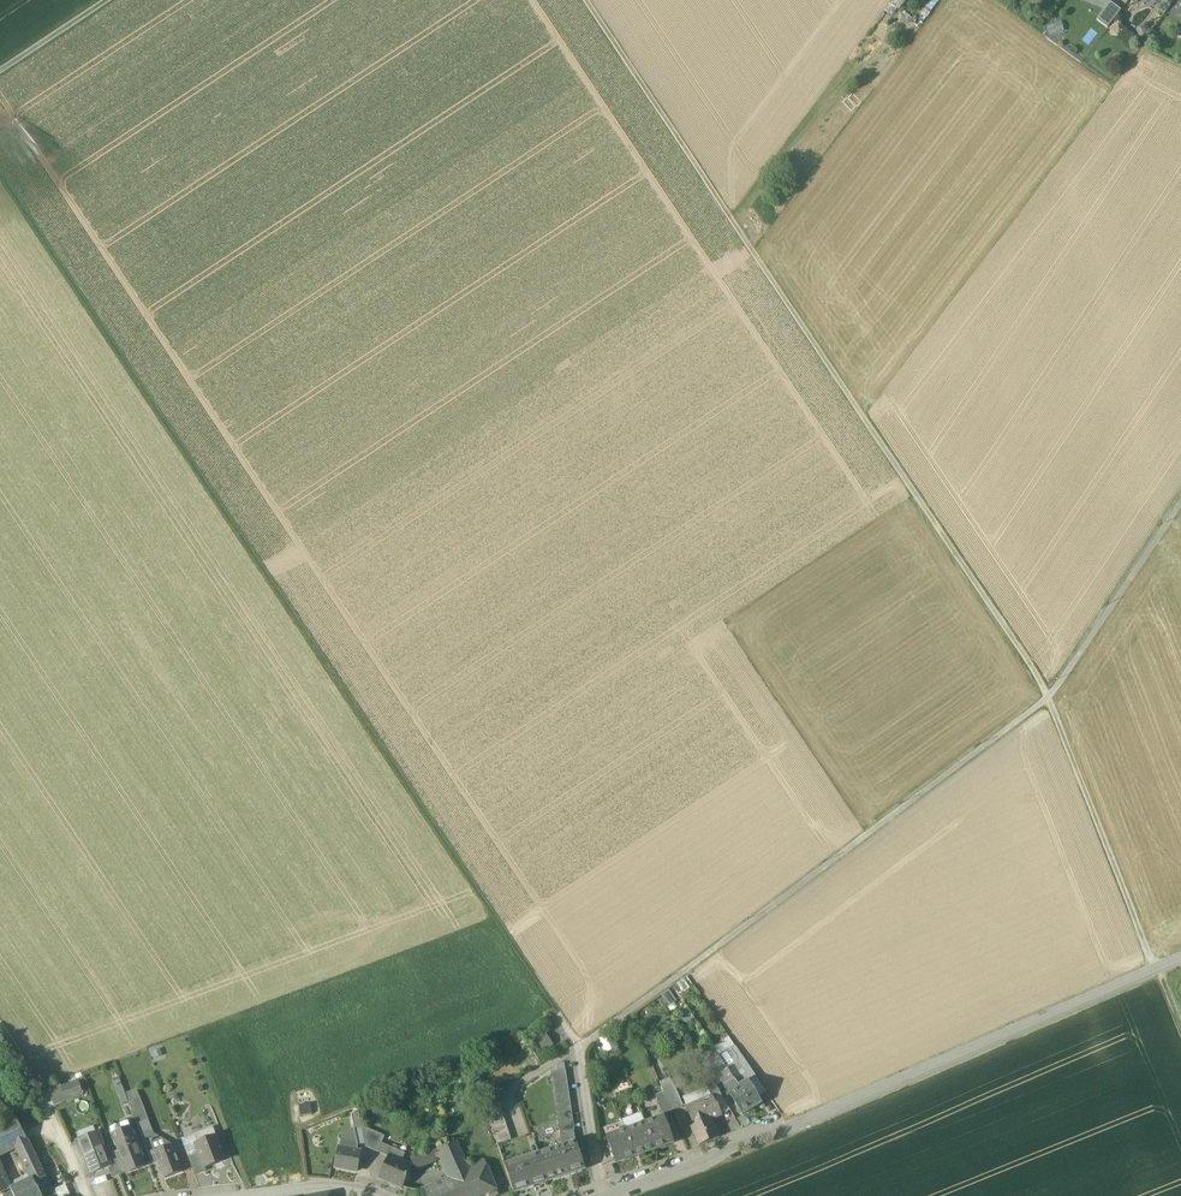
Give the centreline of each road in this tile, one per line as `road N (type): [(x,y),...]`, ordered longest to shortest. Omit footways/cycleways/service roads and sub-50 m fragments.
road 1 (track): [(586,0),(1047,699),(1180,1026)]
road 2 (track): [(0,174),(557,1017)]
road 3 (track): [(1180,501),(1047,699),(581,1048)]
road 4 (tertiary): [(609,1195),(800,1124),(1180,958)]
road 5 (residential): [(604,1195),(581,1048),(557,1017)]
road 6 (track): [(111,0),(0,74)]

